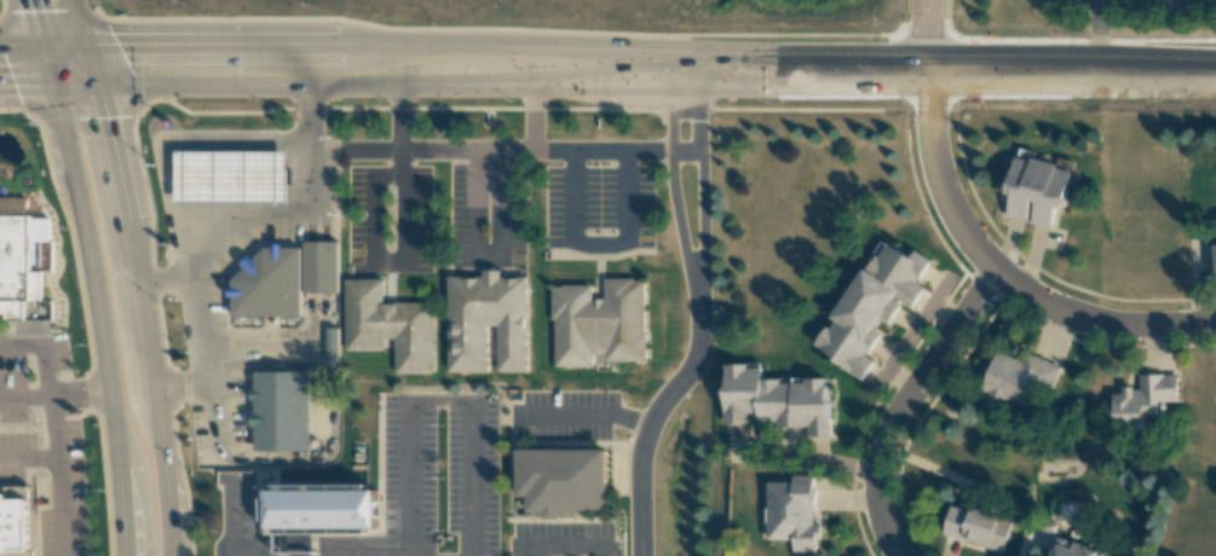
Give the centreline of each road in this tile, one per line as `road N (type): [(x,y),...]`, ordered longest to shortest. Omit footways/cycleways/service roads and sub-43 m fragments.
road 1 (secondary): [(1215,73),(65,69)]
road 2 (residential): [(927,70),(928,160),(945,203),(990,272),(1073,318),(1215,324)]
road 3 (residential): [(990,272),(875,447),(871,486),(893,555)]
road 4 (tertiary): [(157,555),(140,389),(120,289)]
road 5 (residential): [(695,303),(692,363),(646,439),(639,555)]
road 6 (residential): [(673,70),(669,176),(695,303)]
road 7 (residential): [(695,303),(704,70)]
road 8 (tertiary): [(120,289),(65,69)]

